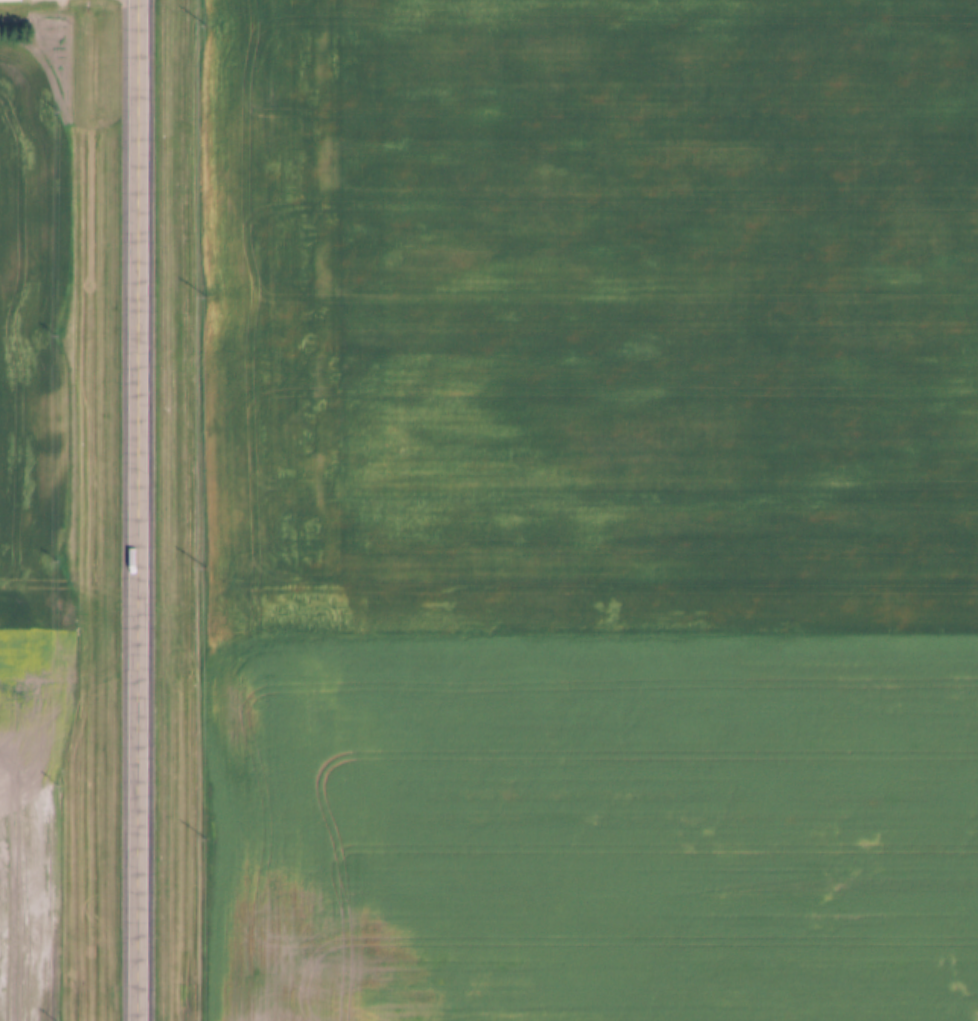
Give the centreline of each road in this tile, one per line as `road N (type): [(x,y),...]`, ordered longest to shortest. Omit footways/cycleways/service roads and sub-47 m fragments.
road 1 (secondary): [(138,0),(136,1020)]

